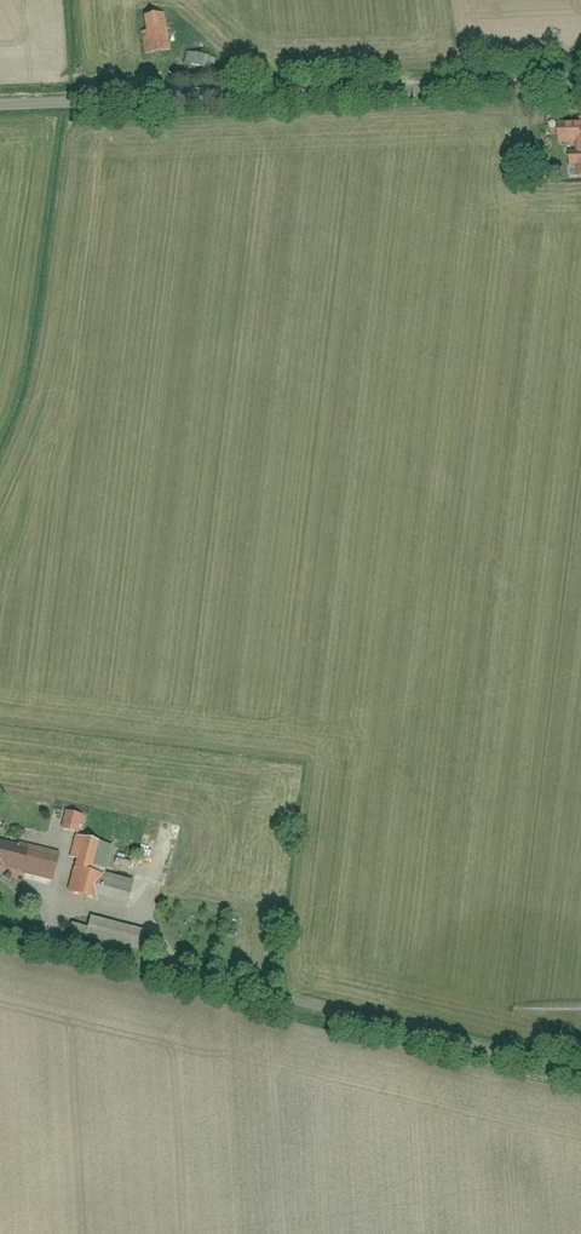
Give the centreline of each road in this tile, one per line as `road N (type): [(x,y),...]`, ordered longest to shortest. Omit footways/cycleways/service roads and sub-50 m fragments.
road 1 (unclassified): [(0,931),(203,974),(580,1073)]
road 2 (unclassified): [(580,79),(0,105)]

